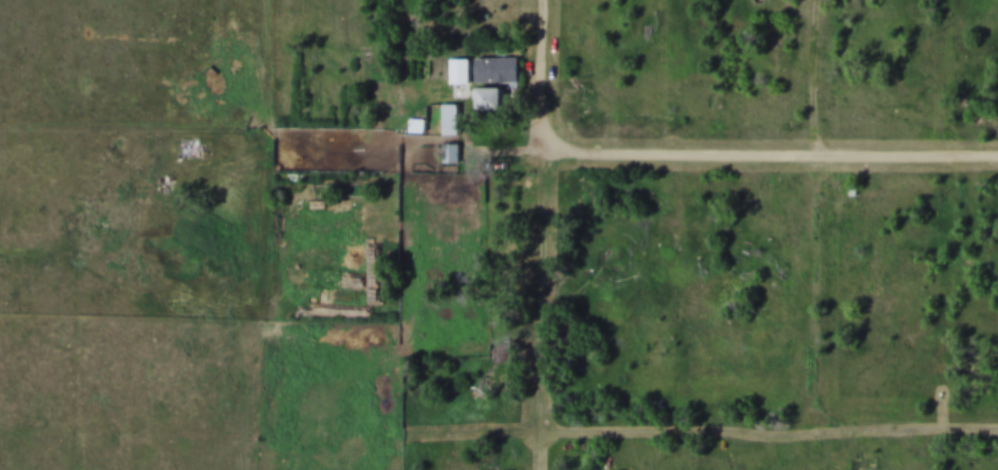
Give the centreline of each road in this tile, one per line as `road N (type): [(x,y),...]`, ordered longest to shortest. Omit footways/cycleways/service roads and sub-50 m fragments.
road 1 (track): [(997,424),(547,427)]
road 2 (residential): [(551,145),(997,151)]
road 3 (track): [(547,427),(551,145)]
road 4 (track): [(823,426),(822,151)]
road 5 (residential): [(822,151),(823,0)]
road 6 (residential): [(551,145),(550,0)]

